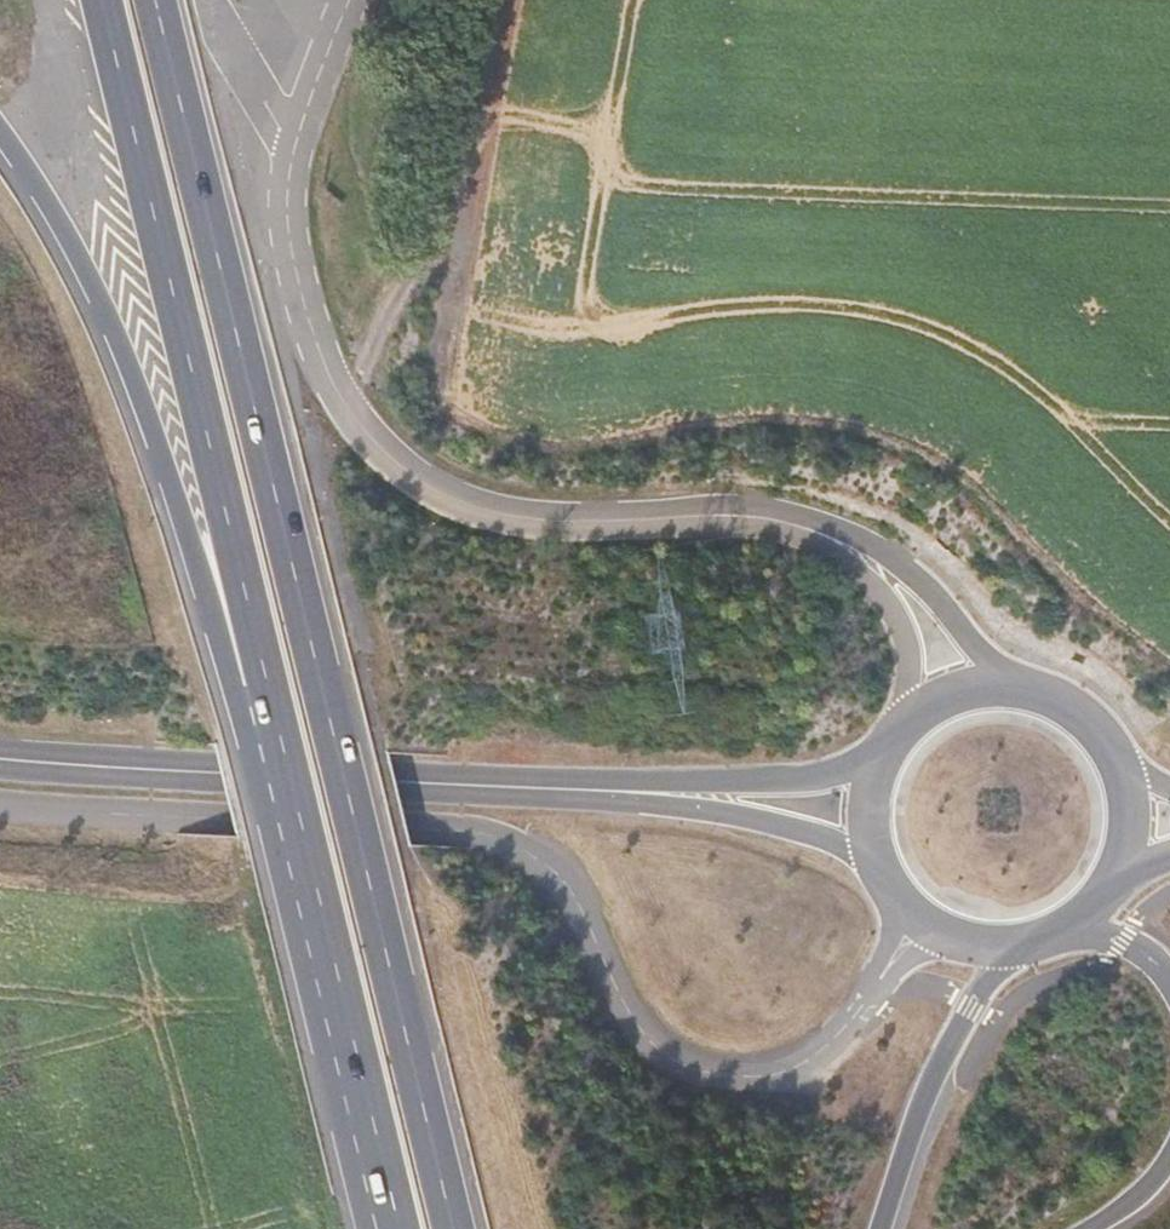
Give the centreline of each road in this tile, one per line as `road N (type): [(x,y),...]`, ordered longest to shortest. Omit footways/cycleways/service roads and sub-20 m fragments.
road 1 (trunk): [(458,1228),(156,0)]
road 2 (trunk): [(102,0),(401,1228)]
road 3 (trunk): [(0,135),(90,285),(200,567),(372,1228)]
road 4 (unclassified): [(0,810),(439,831),(487,841),(549,876),(657,1049),(699,1070),(739,1077),(783,1073),(814,1057),(862,1004),(910,913)]
road 5 (unclassified): [(815,531),(721,514),(533,518),(450,497),(412,475),(358,425),(318,344),(288,216),(293,151)]
road 6 (primary): [(0,757),(609,792)]
road 7 (tertiary): [(883,1228),(948,1049),(997,971),(1034,940)]
road 8 (primary): [(887,743),(835,772),(797,779),(609,792)]
road 9 (unclassified): [(1037,688),(995,666),(910,571),(815,531)]
road 10 (primary): [(609,792),(761,820),(874,859)]
road 11 (unclassified): [(815,531),(899,626),(908,674),(895,731)]
road 12 (unclassified): [(293,151),(208,0)]
road 13 (unclassified): [(293,151),(349,0)]
road 14 (primary): [(1037,688),(967,686),(940,695),(895,731)]
road 15 (primary): [(910,913),(948,936),(991,945),(1034,940)]
road 16 (tertiary): [(1056,932),(1123,941),(1149,953),(1169,979)]
road 17 (primary): [(1124,774),(1105,736),(1075,707),(1037,688)]
road 18 (primary): [(887,743),(867,799),(874,859)]

